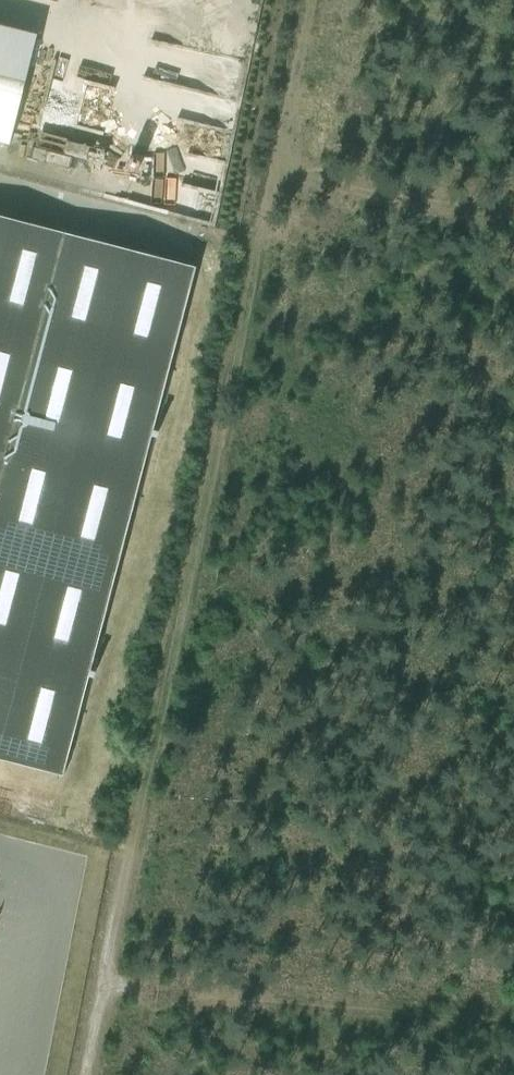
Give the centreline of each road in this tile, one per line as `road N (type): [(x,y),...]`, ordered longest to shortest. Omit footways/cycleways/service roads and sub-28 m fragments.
road 1 (track): [(129,839),(309,0)]
road 2 (track): [(513,1025),(103,988)]
road 3 (track): [(272,177),(513,215)]
road 4 (track): [(129,839),(85,1074)]

